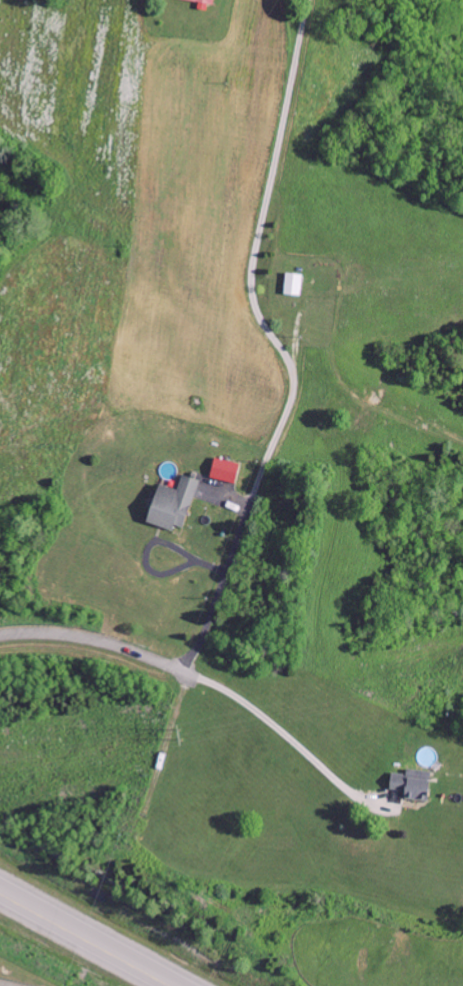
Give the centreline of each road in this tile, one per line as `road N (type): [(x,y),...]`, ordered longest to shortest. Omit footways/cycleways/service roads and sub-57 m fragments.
road 1 (residential): [(0,639),(73,638),(213,684)]
road 2 (trunk): [(170,985),(0,894)]

